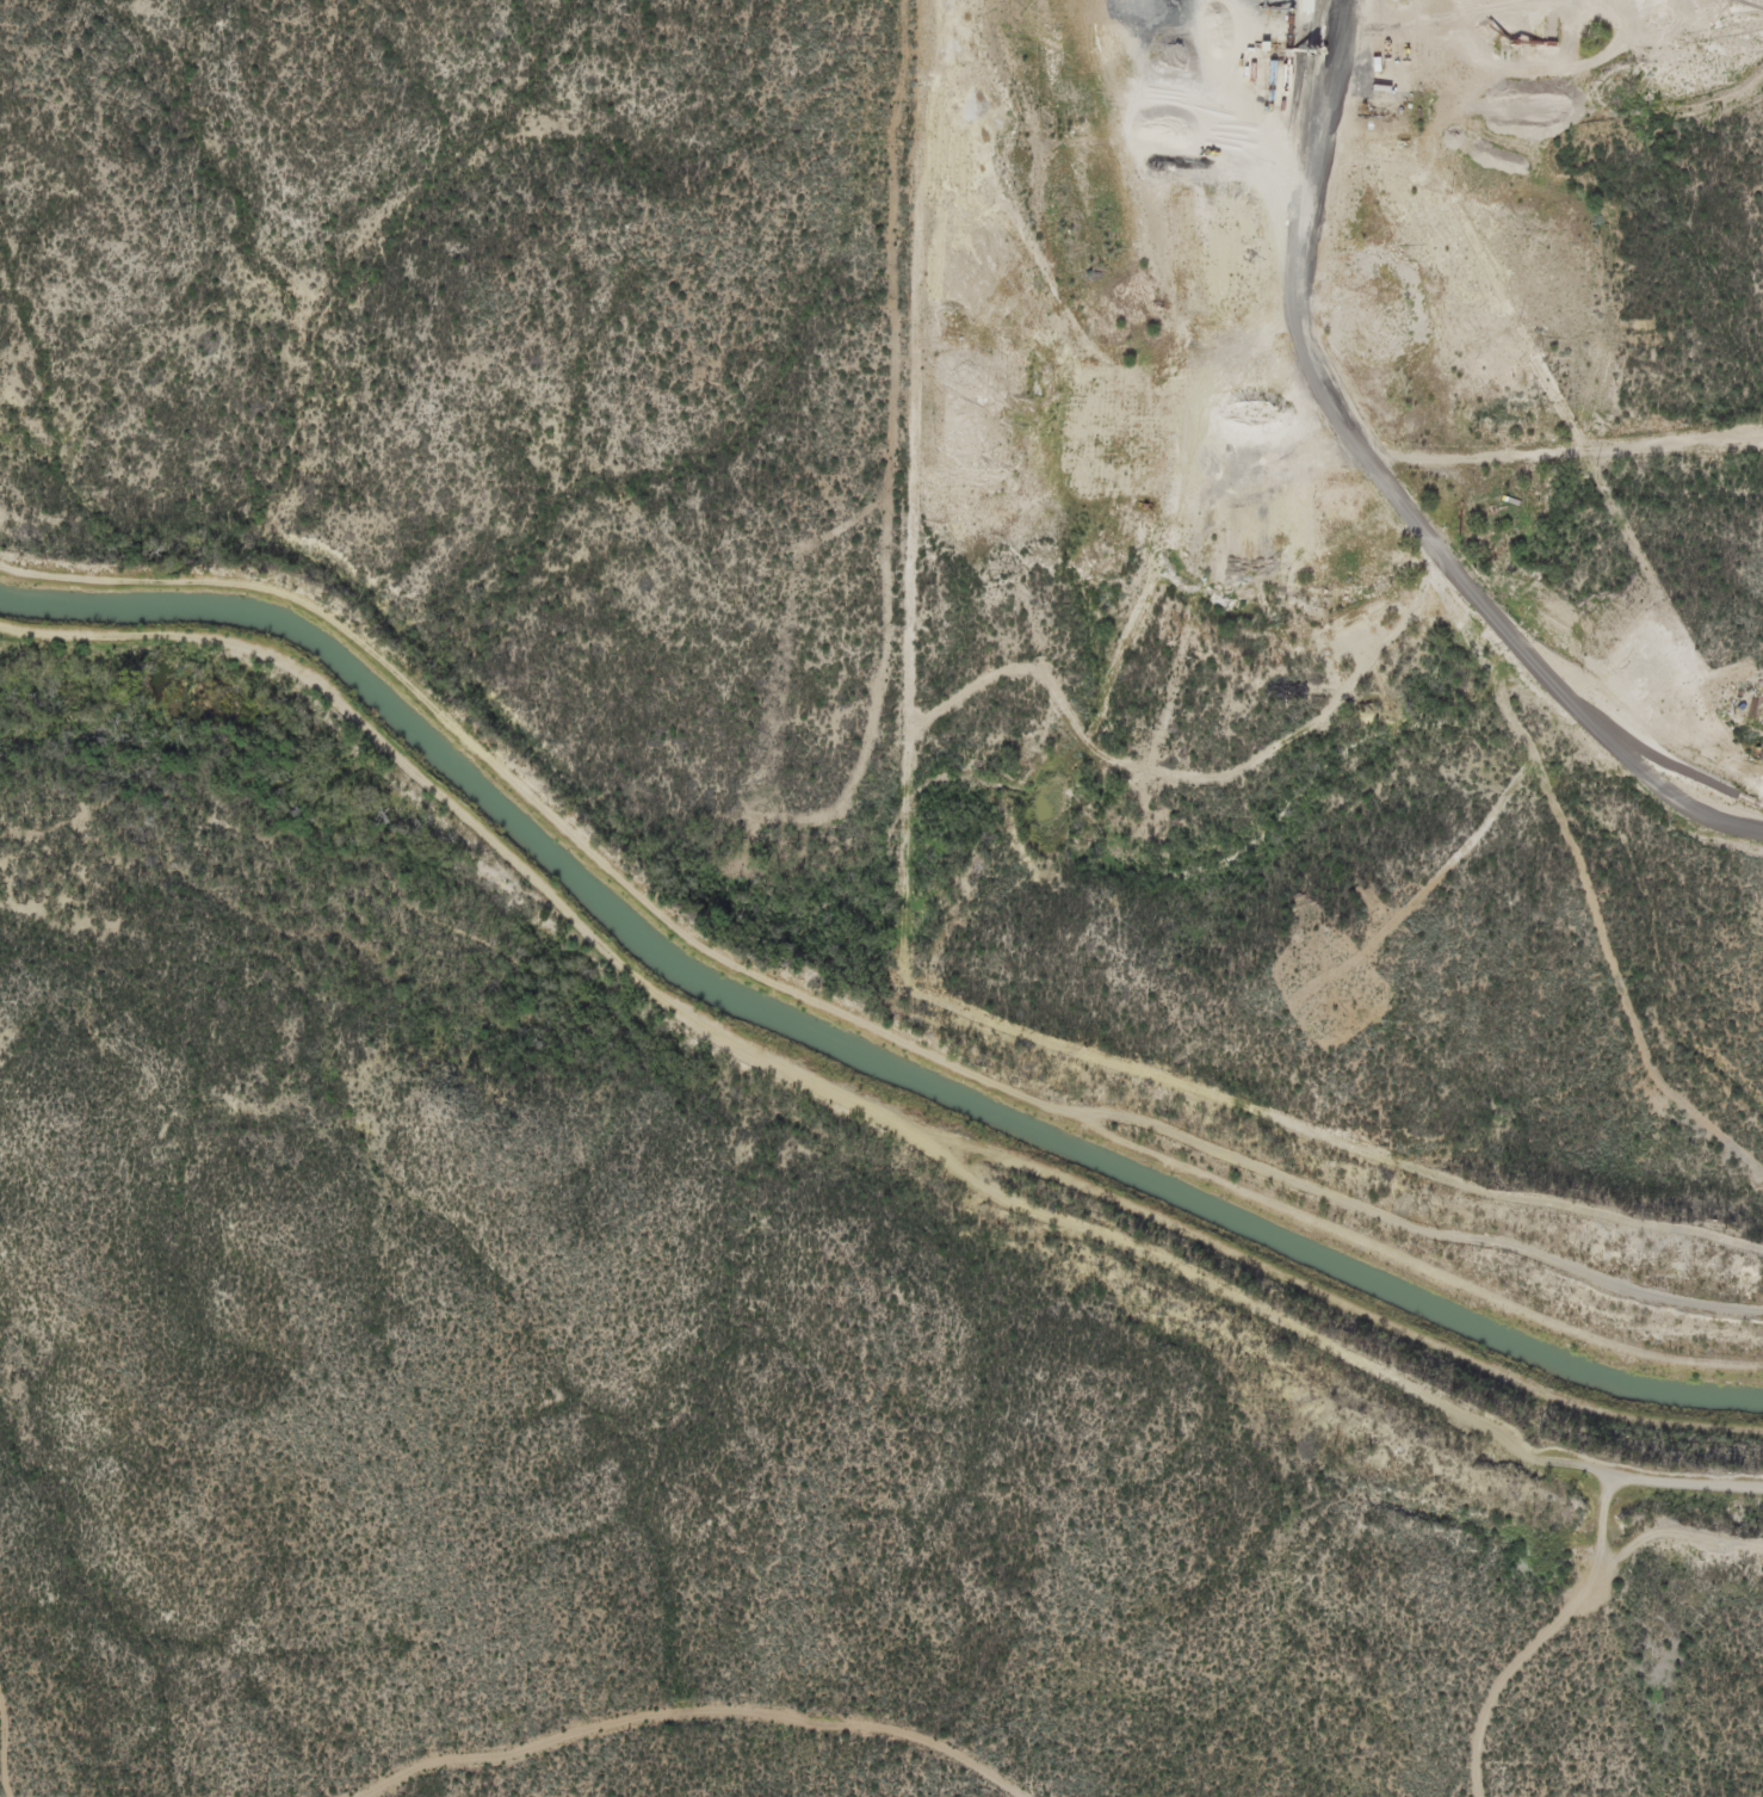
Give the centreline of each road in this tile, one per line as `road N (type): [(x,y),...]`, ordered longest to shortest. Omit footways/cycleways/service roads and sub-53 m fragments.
road 1 (track): [(1762,681),(1693,686),(1628,739),(1598,739),(1567,715),(1559,628),(1517,591),(1442,582),(1390,612),(1320,723),(1245,771),(1210,776),(1156,764),(1095,728),(1058,671),(939,364),(944,68),(916,16),(919,0)]
road 2 (track): [(390,1796),(431,1767),(489,1760),(588,1728),(771,1715),(846,1721),(935,1744),(1024,1796)]

